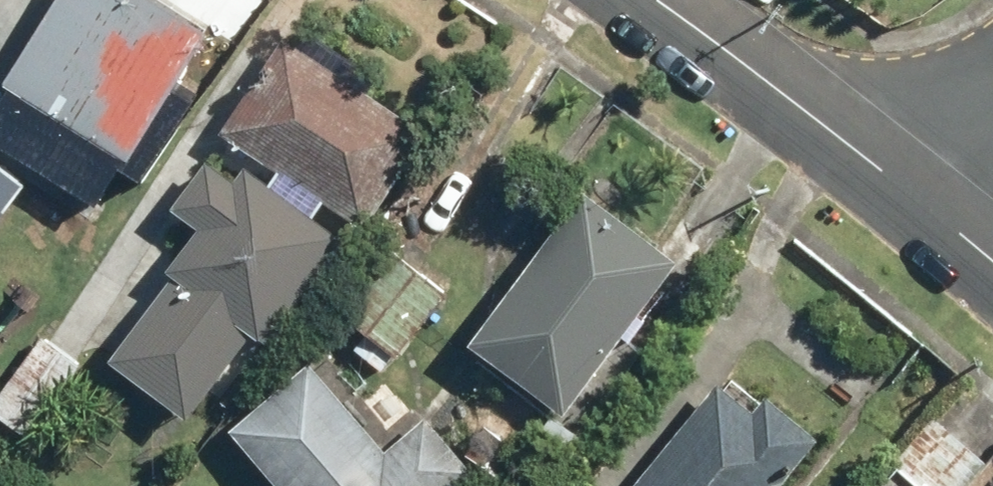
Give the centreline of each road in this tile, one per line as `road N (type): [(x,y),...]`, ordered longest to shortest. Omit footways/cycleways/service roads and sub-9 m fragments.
road 1 (residential): [(918,195),(644,0)]
road 2 (residential): [(918,195),(992,93)]

